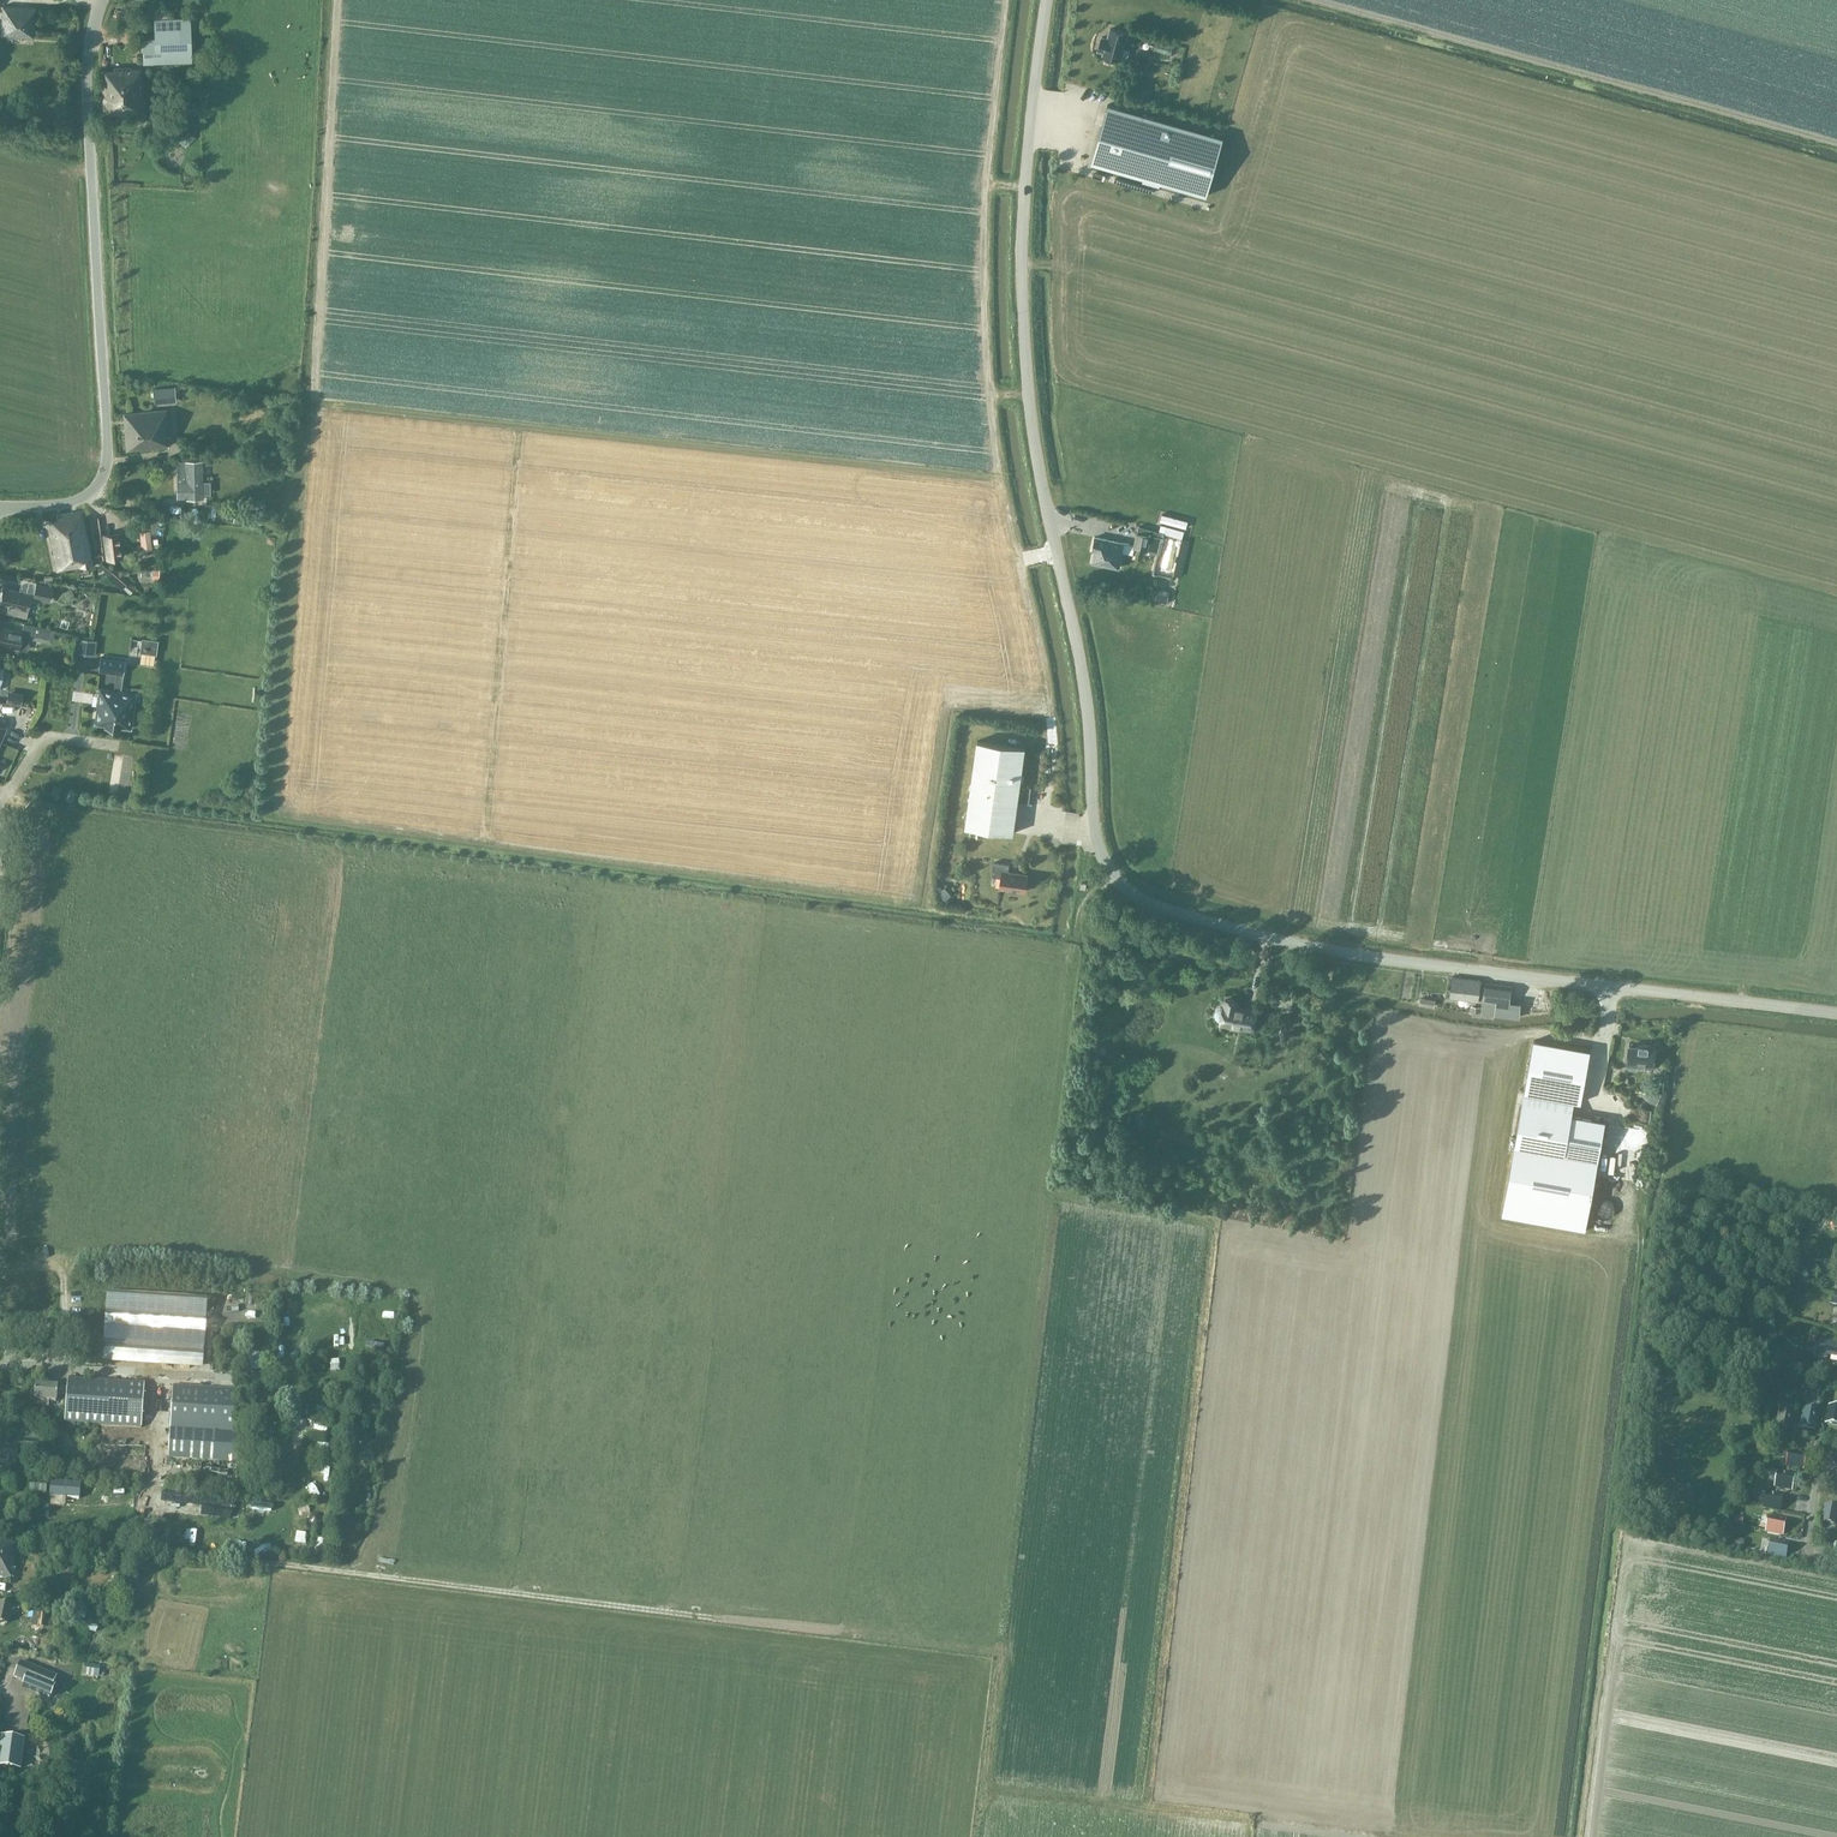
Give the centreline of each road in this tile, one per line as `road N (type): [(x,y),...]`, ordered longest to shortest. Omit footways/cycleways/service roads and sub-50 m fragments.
road 1 (tertiary): [(1836,1012),(1302,945),(1164,908),(1111,874),(1098,847),(1087,708),(1029,404),(1025,189),(1047,0)]
road 2 (track): [(975,1644),(164,1550),(148,1540),(143,1506),(158,1376)]
road 3 (tertiary): [(0,507),(76,500),(97,486),(107,464),(88,81),(102,0)]
road 4 (track): [(1077,931),(1259,969)]

